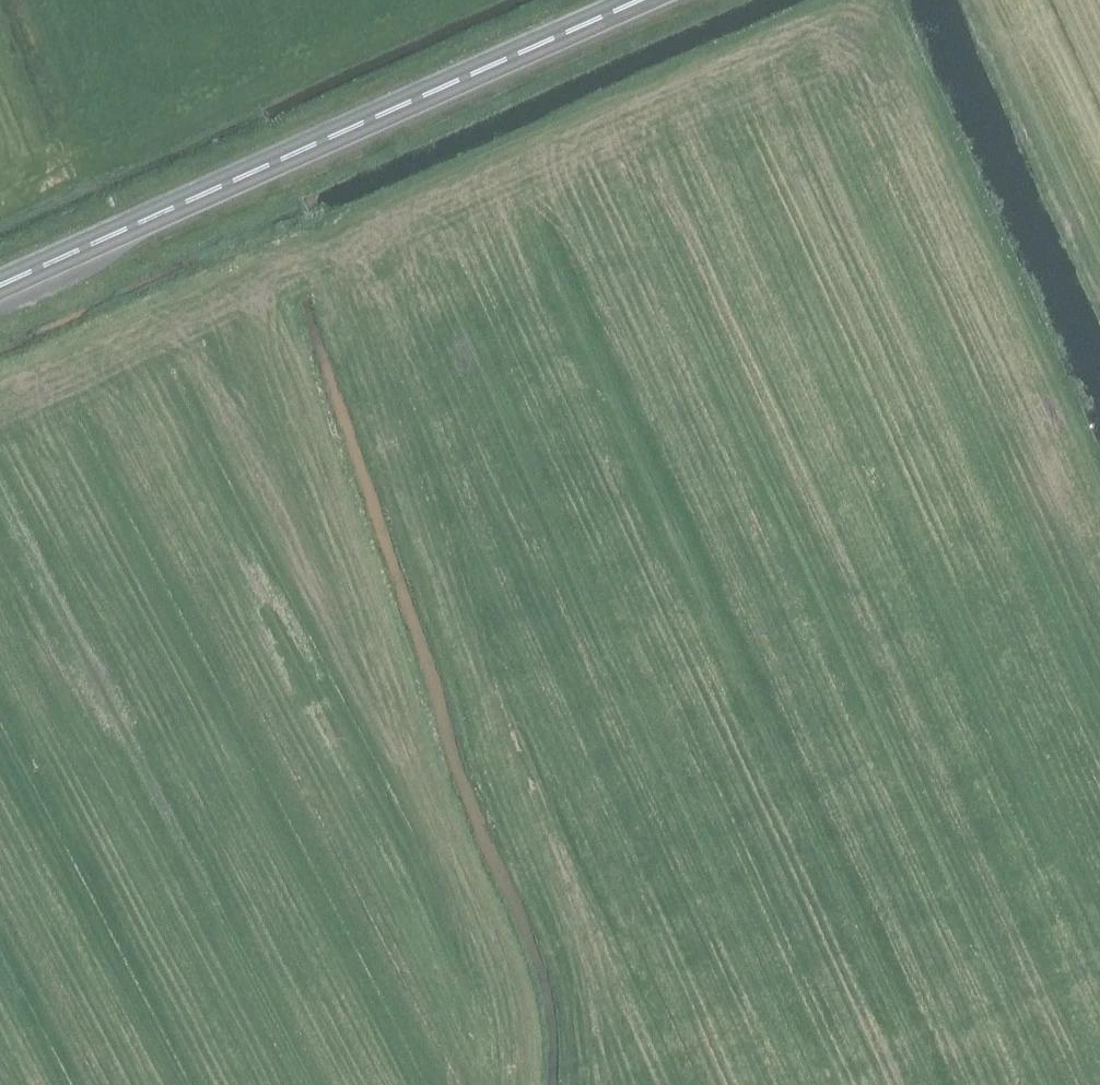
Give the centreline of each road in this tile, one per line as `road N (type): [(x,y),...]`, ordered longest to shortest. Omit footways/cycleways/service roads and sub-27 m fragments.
road 1 (primary): [(0,287),(638,0)]

